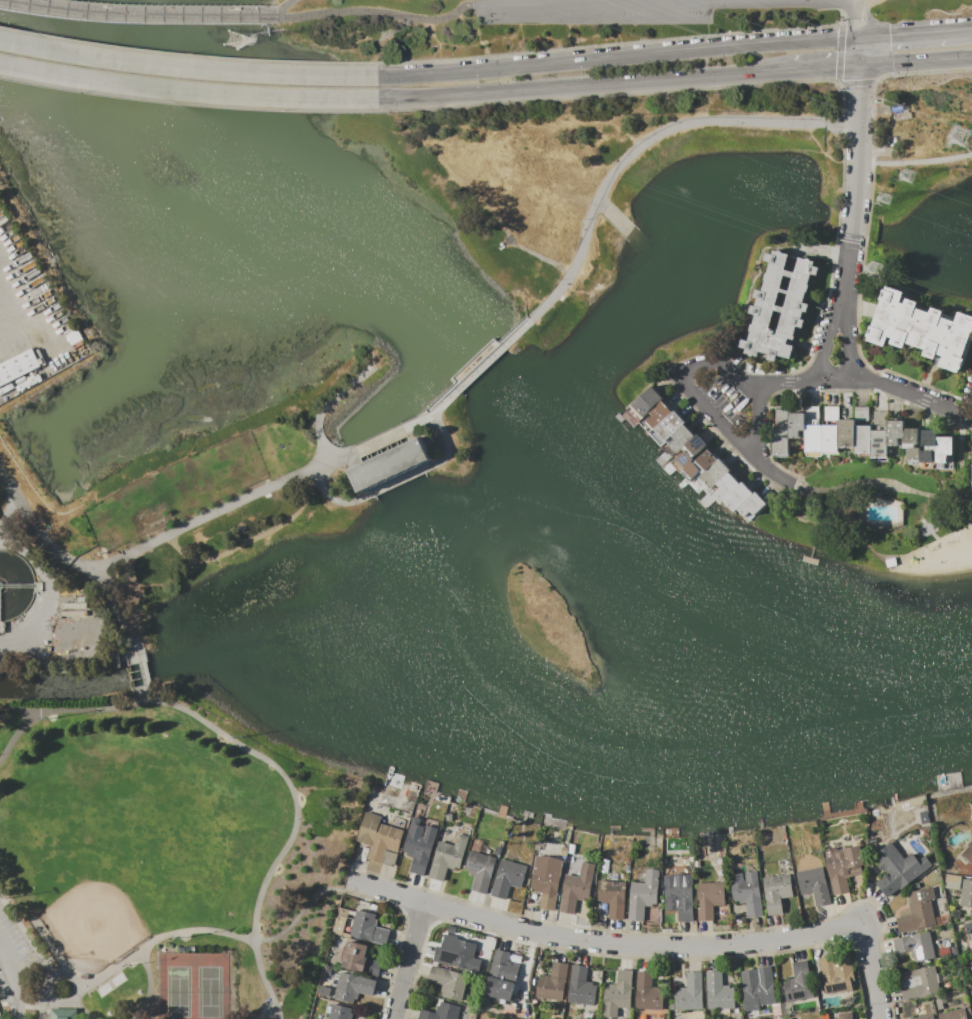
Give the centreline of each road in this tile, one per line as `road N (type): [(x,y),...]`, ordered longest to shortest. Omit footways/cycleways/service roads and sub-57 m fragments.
road 1 (residential): [(347,879),(507,926),(634,946),(752,944),(862,925),(881,1018)]
road 2 (primary): [(860,38),(379,77)]
road 3 (primary): [(379,98),(791,69)]
road 4 (primary): [(379,77),(132,66),(0,44)]
road 5 (primary): [(0,64),(178,90),(379,98)]
road 6 (residential): [(860,38),(858,210),(841,310)]
road 7 (residential): [(751,453),(677,377),(719,362),(753,387)]
road 8 (residential): [(791,482),(751,453),(753,387),(816,376)]
road 9 (residential): [(816,376),(852,378),(971,420)]
road 10 (residential): [(423,902),(394,1018)]

